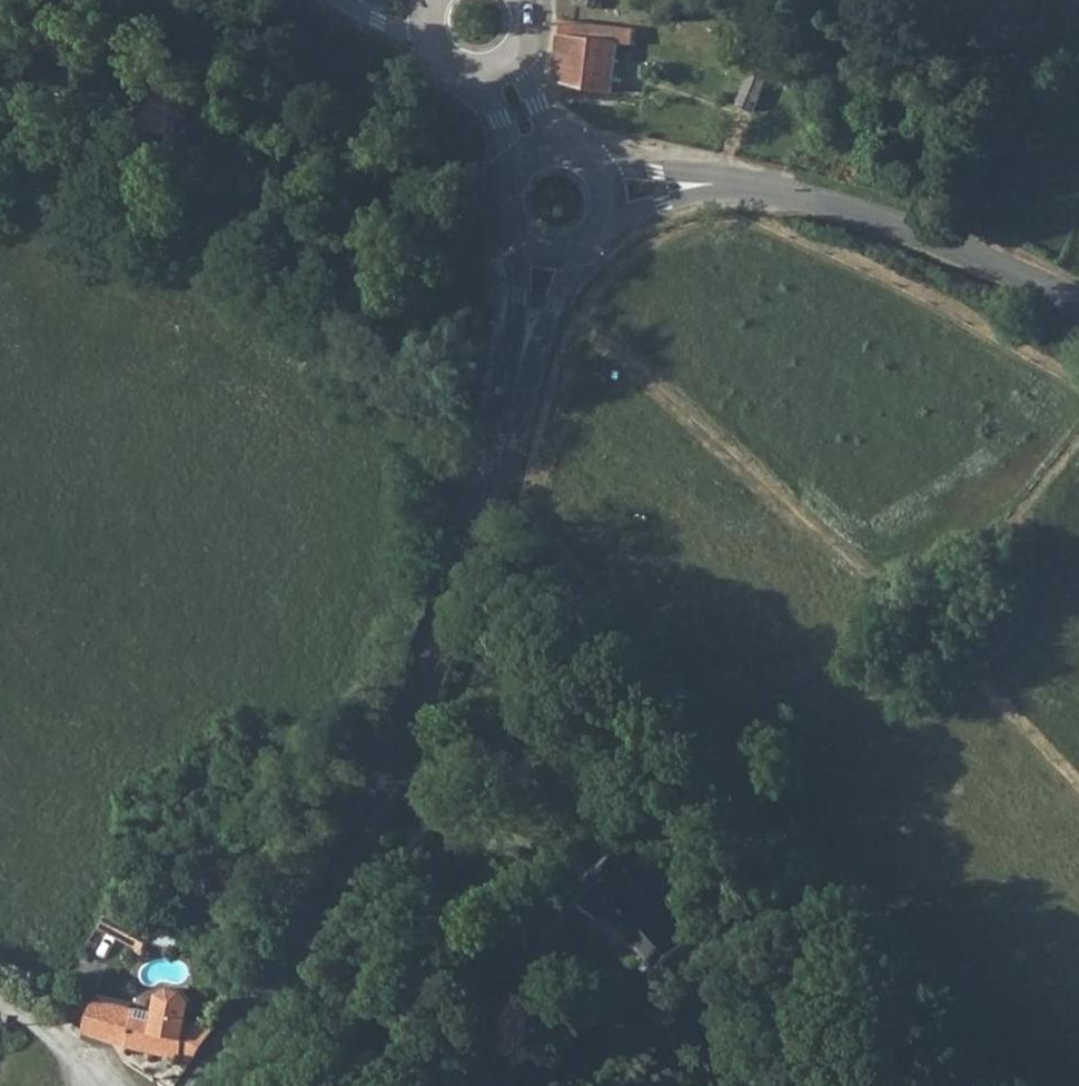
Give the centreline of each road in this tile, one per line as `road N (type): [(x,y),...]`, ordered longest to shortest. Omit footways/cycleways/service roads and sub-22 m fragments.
road 1 (tertiary): [(551,252),(408,767),(205,1085)]
road 2 (unclassified): [(609,195),(809,199),(922,230),(1078,302)]
road 3 (tertiary): [(519,157),(501,188),(507,224),(518,238),(551,252)]

